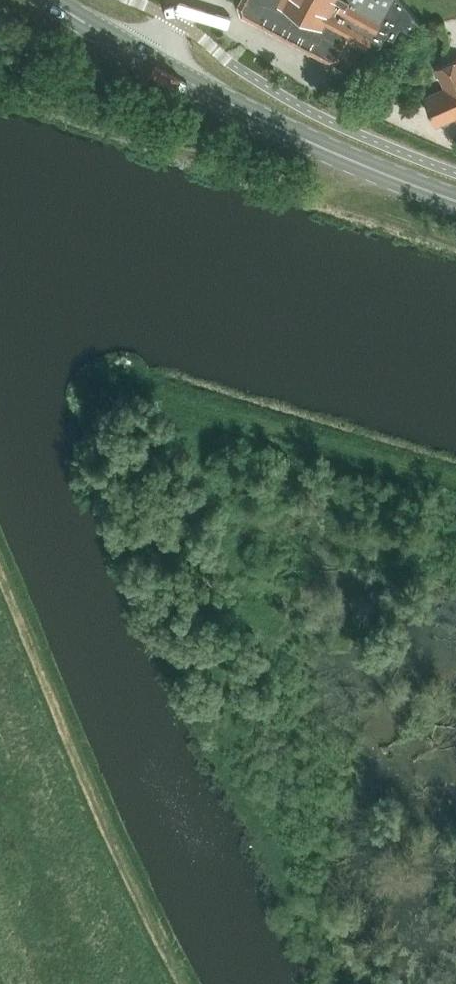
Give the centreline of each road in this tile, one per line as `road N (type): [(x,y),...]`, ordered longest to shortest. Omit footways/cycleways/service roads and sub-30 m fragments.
road 1 (secondary): [(455,200),(237,107),(51,0)]

